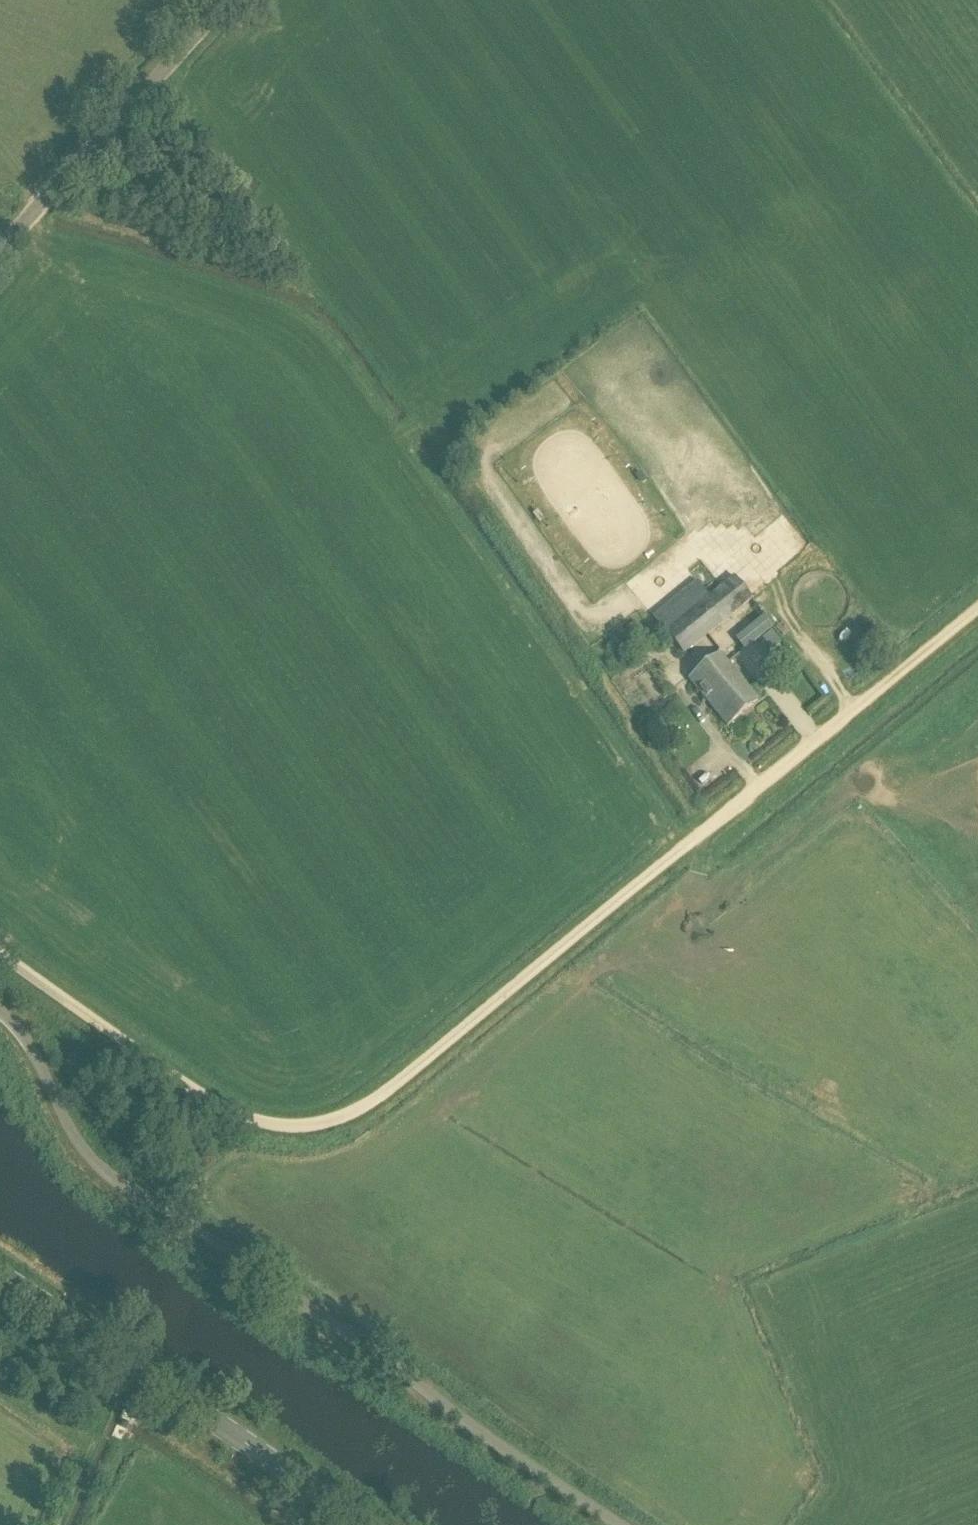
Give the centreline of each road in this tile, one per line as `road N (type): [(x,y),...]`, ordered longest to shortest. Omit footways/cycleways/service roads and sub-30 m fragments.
road 1 (track): [(0,956),(230,1111),(304,1132),(356,1118),(977,612)]
road 2 (unclassified): [(620,1524),(99,1165),(29,1045),(0,1012)]
road 3 (secondary): [(363,1524),(0,1276)]
road 4 (unclassified): [(0,254),(232,0)]

